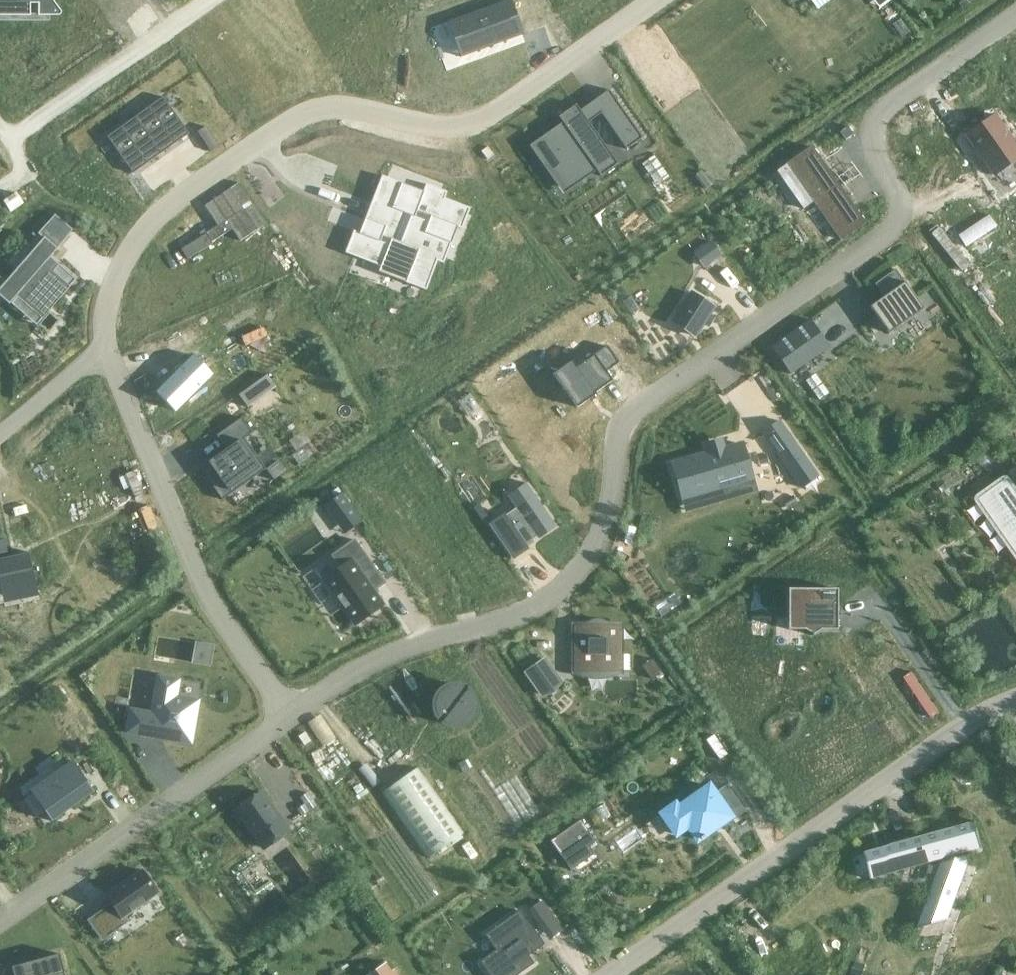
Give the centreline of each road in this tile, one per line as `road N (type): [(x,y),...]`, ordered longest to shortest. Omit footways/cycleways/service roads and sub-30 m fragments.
road 1 (residential): [(288,718),(378,659),(493,624),(550,596),(588,555),(629,421),(861,255),(891,214),(894,193),(875,131),(884,114),(1015,18)]
road 2 (residential): [(654,0),(469,129),(326,111),(277,130),(143,236),(113,283),(106,348)]
road 3 (residential): [(1015,699),(964,725),(609,974)]
road 4 (residential): [(106,348),(207,598),(288,718)]
road 5 (residential): [(288,718),(0,920)]
road 6 (residential): [(2,142),(204,0)]
road 7 (residential): [(0,436),(106,348)]

